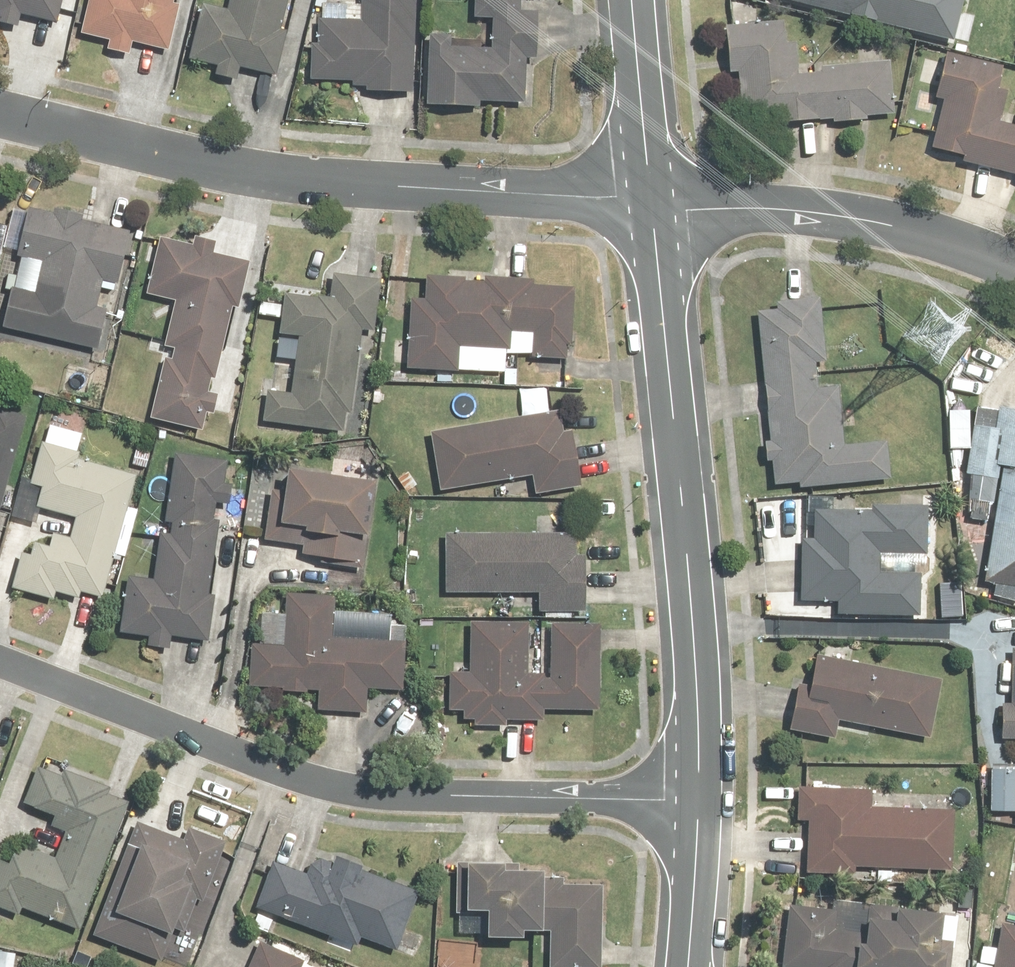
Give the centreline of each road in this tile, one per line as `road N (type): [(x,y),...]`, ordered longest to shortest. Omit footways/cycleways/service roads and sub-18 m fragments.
road 1 (residential): [(0,662),(259,763),(383,792),(699,804)]
road 2 (residential): [(0,113),(244,171),(651,201)]
road 3 (residential): [(699,804),(696,624),(651,201)]
road 4 (residential): [(651,201),(835,215),(1014,262)]
road 5 (residential): [(635,0),(651,201)]
road 6 (residential): [(689,966),(699,804)]

